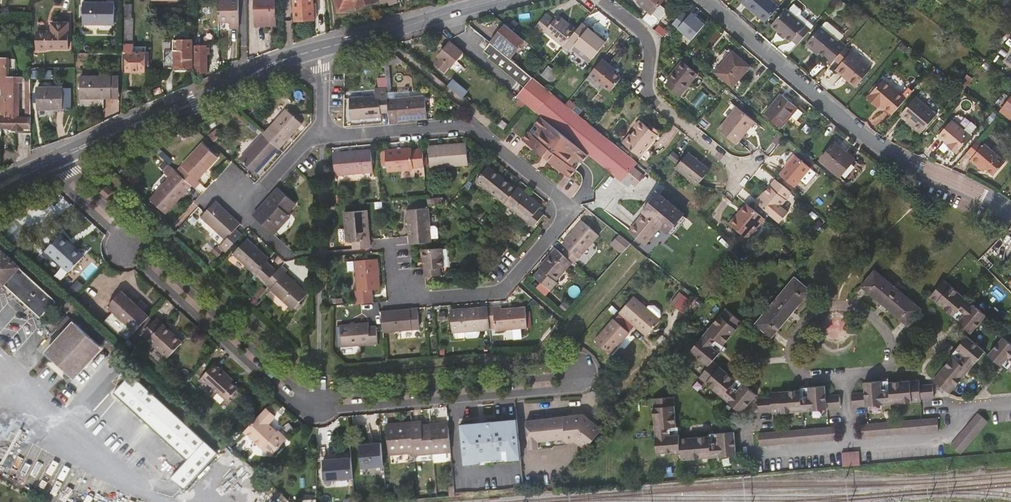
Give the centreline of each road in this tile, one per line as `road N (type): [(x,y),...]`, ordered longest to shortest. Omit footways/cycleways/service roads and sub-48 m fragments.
road 1 (residential): [(52,158),(114,228),(122,251),(303,403),(561,386),(580,373)]
road 2 (residential): [(325,138),(475,133),(560,204),(560,219),(498,290),(425,296)]
road 3 (residential): [(705,0),(869,141),(1010,212)]
road 4 (secondary): [(319,50),(52,158)]
road 5 (residential): [(847,378),(803,381),(791,362),(793,336),(818,310),(870,313),(892,351),(884,374)]
road 6 (residential): [(599,0),(645,34),(651,101),(746,177)]
road 7 (residential): [(852,447),(751,454),(750,425),(849,416)]
road 8 (secondary): [(496,0),(319,50)]
road 9 (residential): [(967,408),(948,438),(852,447)]

